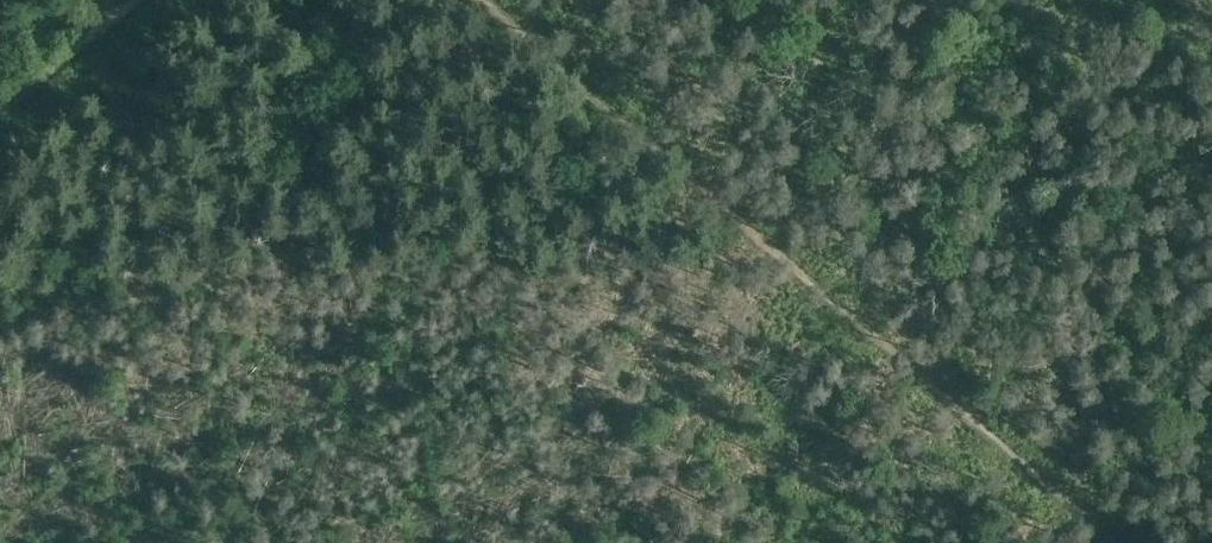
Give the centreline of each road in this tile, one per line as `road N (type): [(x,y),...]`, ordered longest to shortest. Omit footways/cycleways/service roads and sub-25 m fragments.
road 1 (track): [(0,115),(140,0)]

